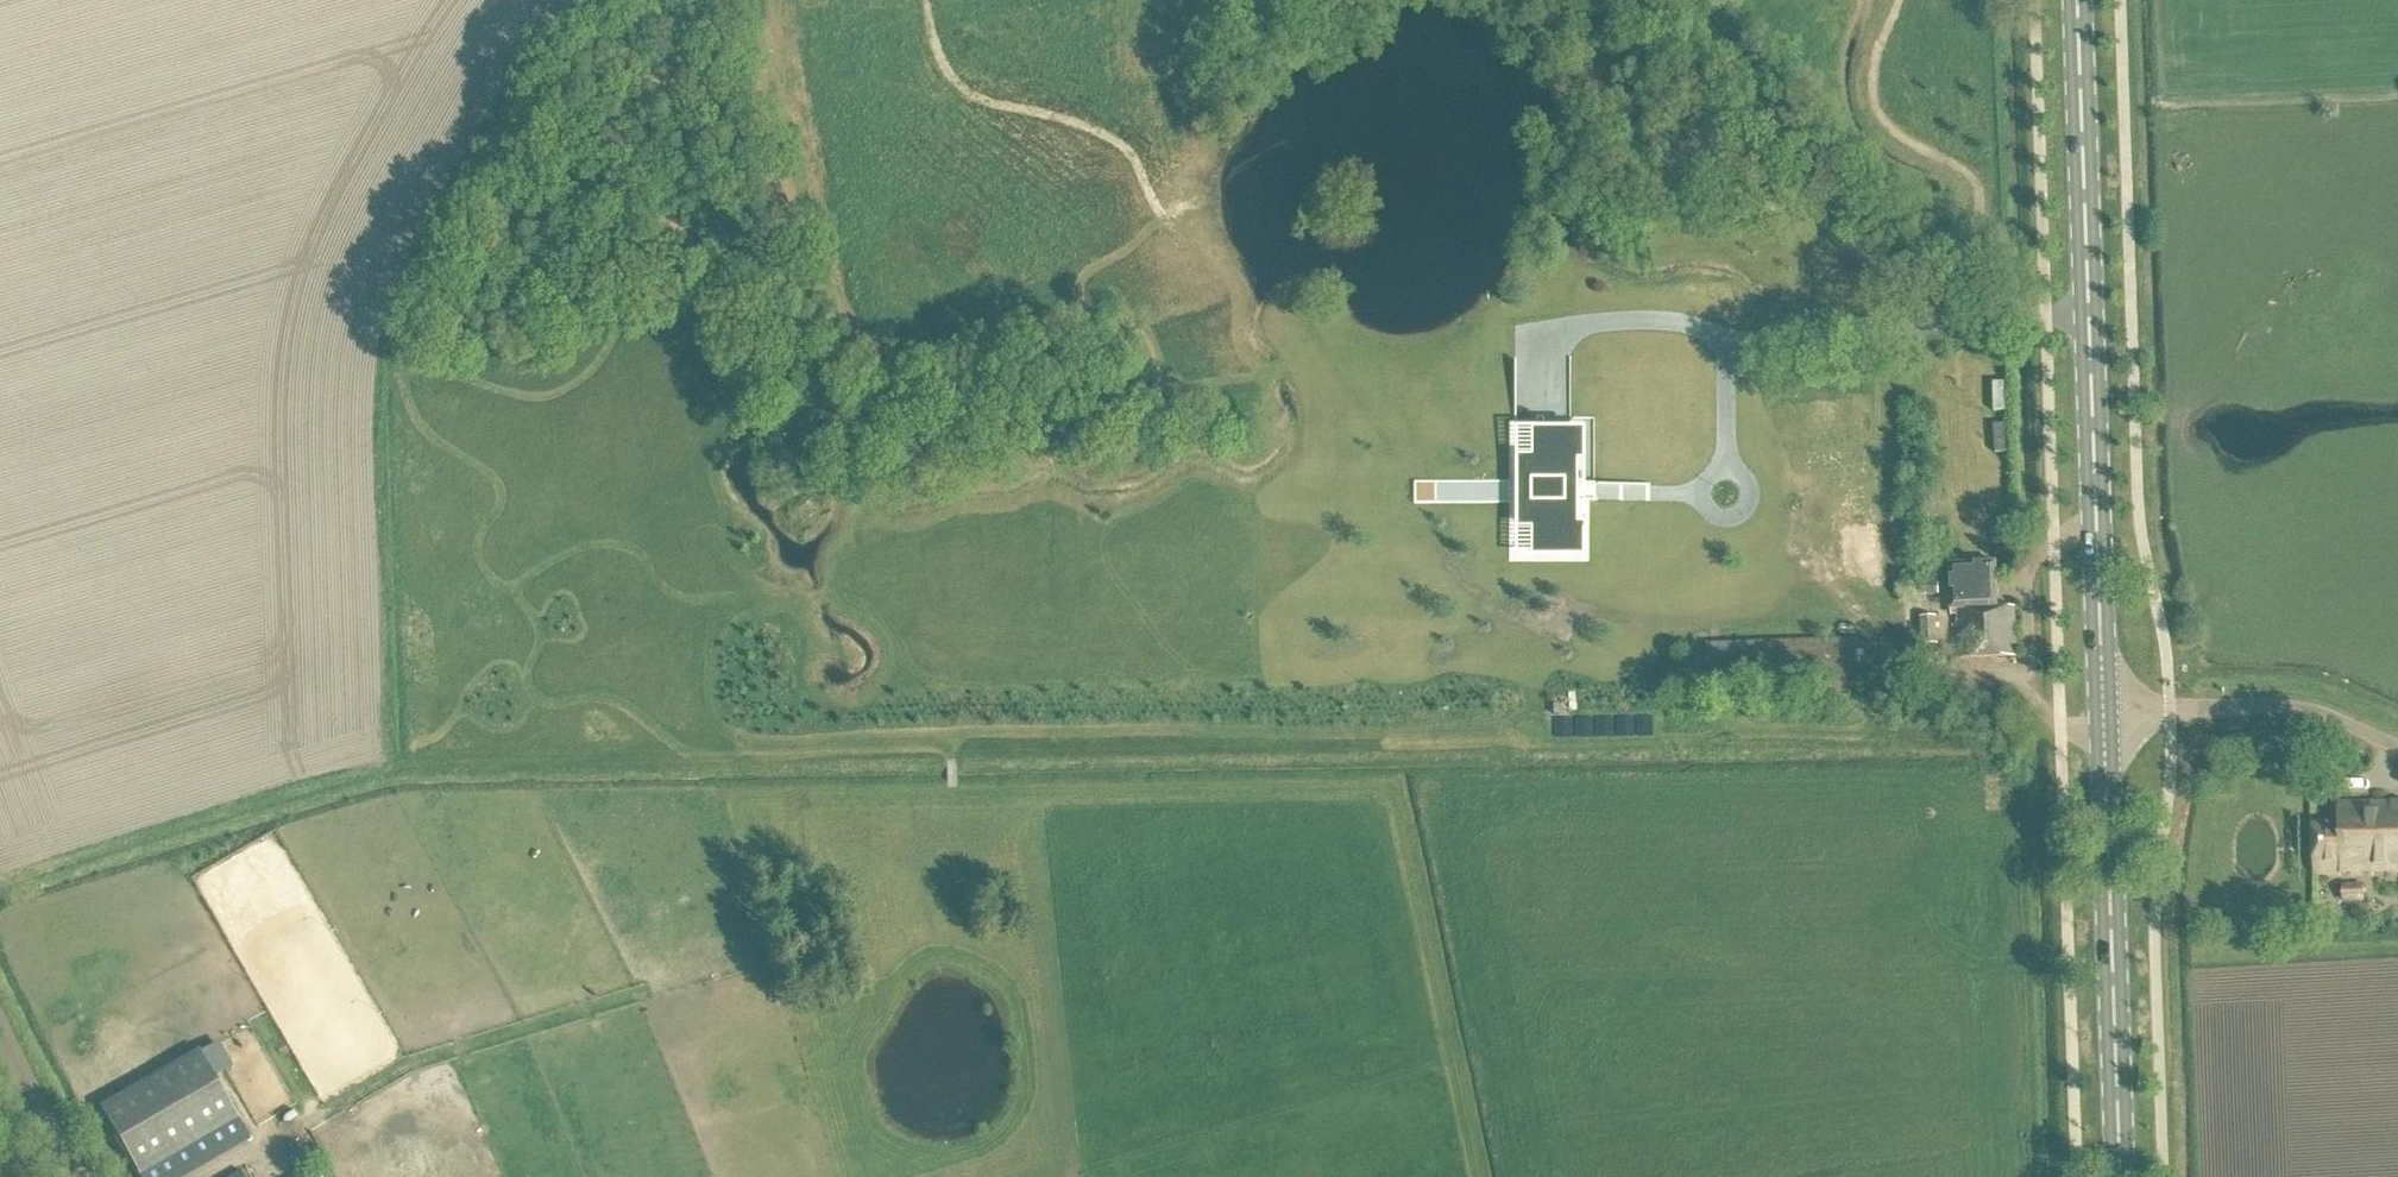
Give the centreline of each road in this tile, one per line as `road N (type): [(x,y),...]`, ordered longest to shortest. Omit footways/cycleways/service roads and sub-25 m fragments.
road 1 (secondary): [(2103,716),(2077,0)]
road 2 (secondary): [(2120,1176),(2103,716)]
road 3 (unclassified): [(2103,716),(2297,713),(2397,748)]
road 4 (unclassified): [(76,1176),(0,1032)]

